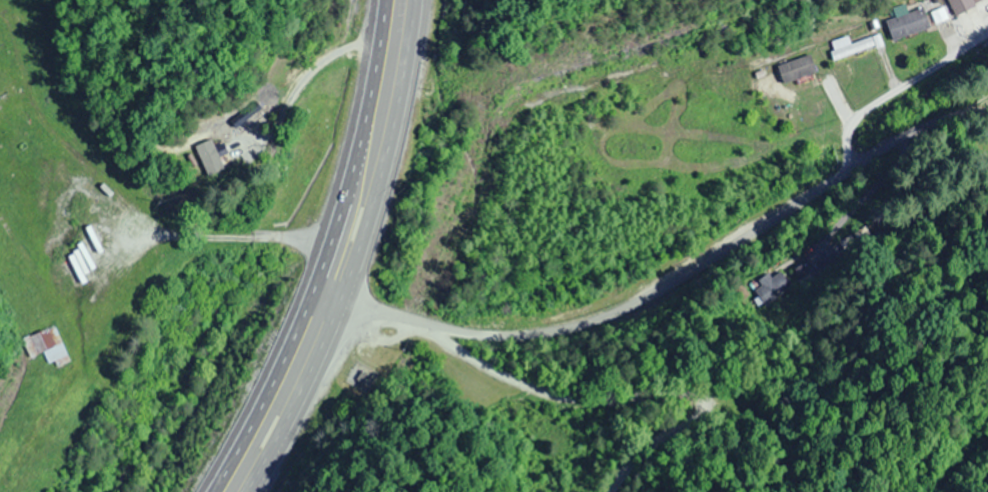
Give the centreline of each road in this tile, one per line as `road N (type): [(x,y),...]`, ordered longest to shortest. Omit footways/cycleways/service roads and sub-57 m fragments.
road 1 (residential): [(298,308),(361,330),(456,346),(559,341),(697,274),(858,176),(987,116)]
road 2 (trunk): [(377,0),(362,94),(320,246),(298,308),(204,491)]
road 3 (trunk): [(247,491),(316,355),(356,250),(409,0)]

